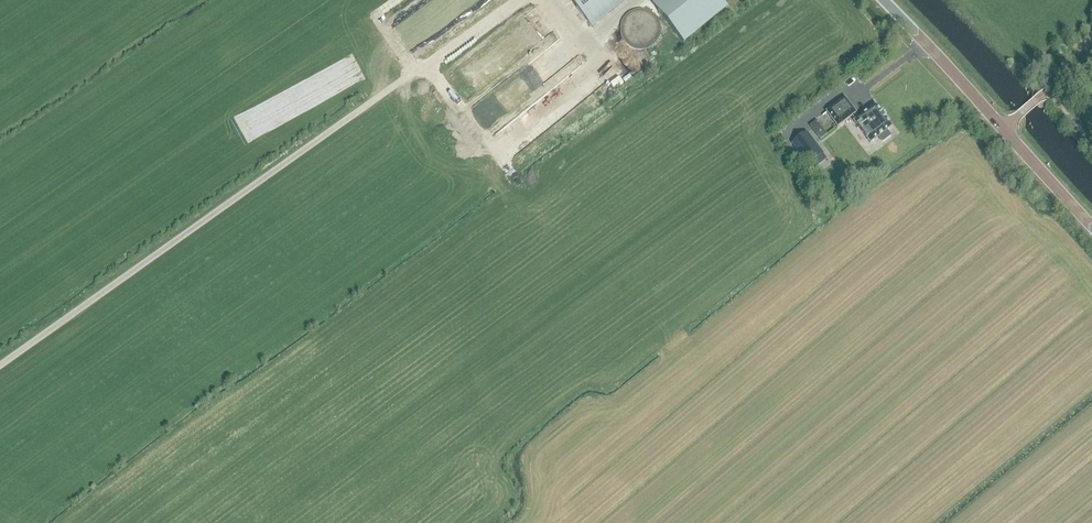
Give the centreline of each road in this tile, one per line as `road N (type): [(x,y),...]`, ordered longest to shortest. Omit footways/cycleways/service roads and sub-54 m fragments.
road 1 (track): [(429,62),(0,364)]
road 2 (secondary): [(1003,129),(884,0)]
road 3 (secondary): [(1003,129),(1091,227)]

